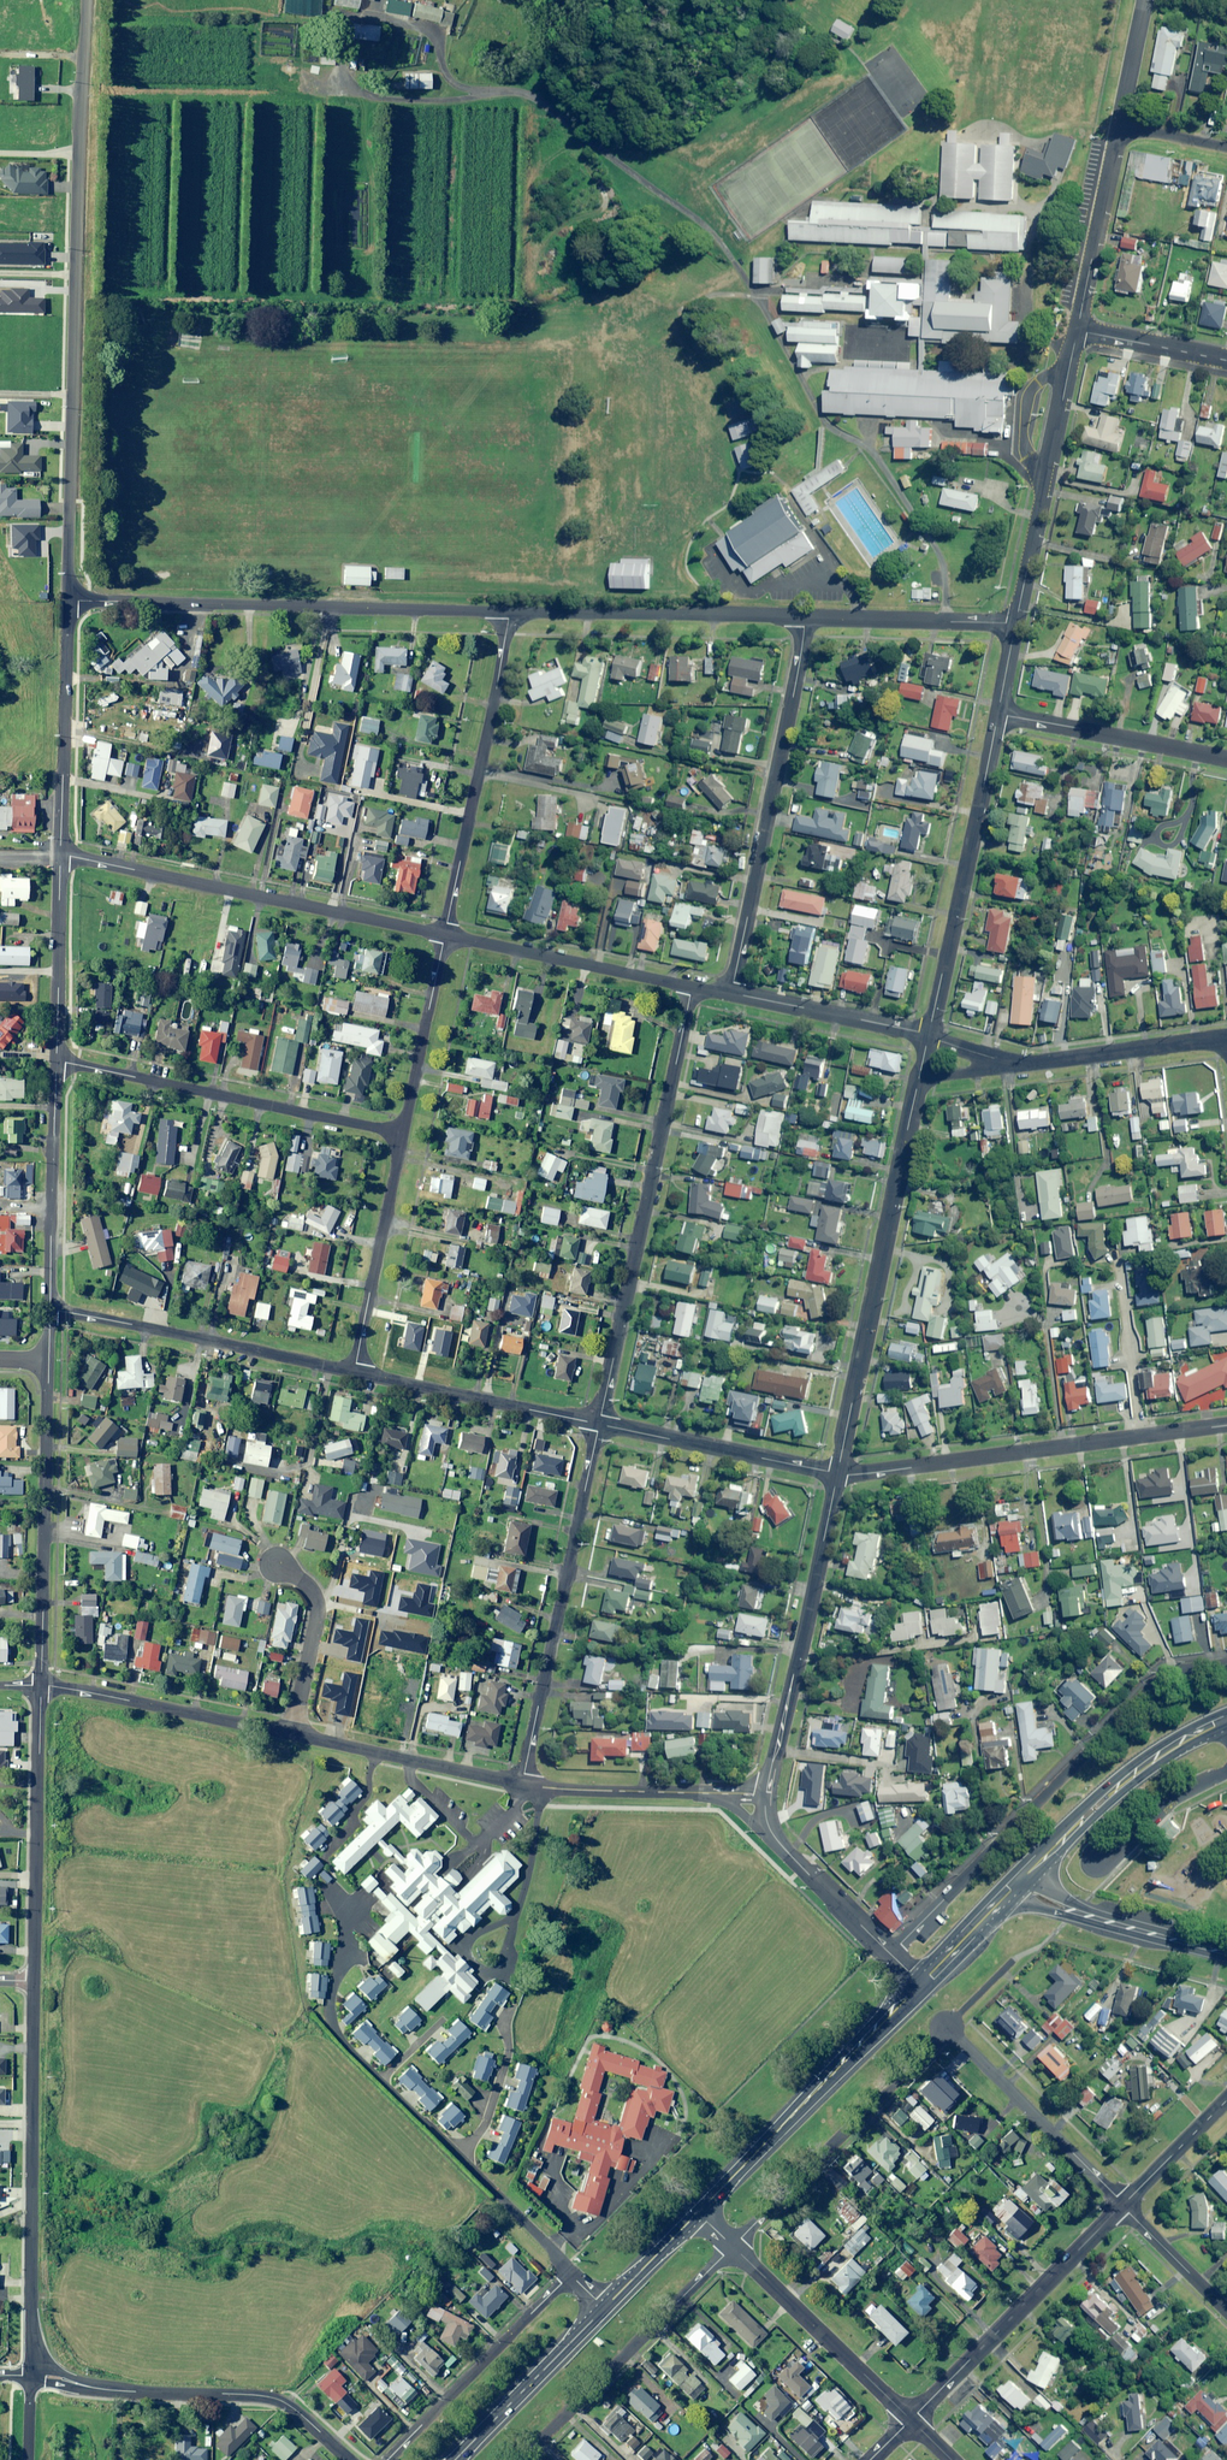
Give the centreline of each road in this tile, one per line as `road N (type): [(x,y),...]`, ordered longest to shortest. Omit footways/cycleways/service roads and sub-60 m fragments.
road 1 (residential): [(68,602),(85,0)]
road 2 (residential): [(733,2246),(948,2028),(1122,2204)]
road 3 (residential): [(1226,1664),(1170,1672),(891,1954)]
road 4 (residential): [(599,1425),(691,988)]
road 5 (residential): [(68,602),(508,613)]
road 6 (tertiary): [(919,1078),(837,1474)]
road 7 (residential): [(464,2171),(508,2049),(505,1939),(541,1787)]
road 8 (residential): [(34,1981),(32,2375)]
road 9 (residential): [(60,856),(445,935)]
road 10 (residential): [(1226,1426),(837,1474)]
road 11 (residential): [(730,994),(802,616)]
road 12 (residential): [(522,1783),(599,1425)]
road 13 (residential): [(377,2077),(330,2030),(325,2010),(338,1923),(320,1890),(321,1860),(362,1795),(371,1752)]
road 14 (residential): [(55,1062),(403,1135)]
road 15 (residential): [(32,2375),(124,2391),(270,2398),(349,2459)]
road 16 (tertiary): [(837,1474),(767,1796)]
road 17 (tertiary): [(997,714),(928,1036)]
road 18 (residential): [(508,613),(445,935)]
road 19 (residential): [(47,1363),(40,1686)]
road 20 (trunk): [(920,1983),(698,2214)]
road 21 (residential): [(354,1372),(48,1312)]
road 22 (residential): [(911,2419),(1122,2204)]
road 23 (residential): [(521,2459),(733,2246)]
road 24 (tertiary): [(1076,331),(1015,625)]
road 25 (residential): [(40,1686),(34,1981)]
road 26 (residential): [(508,613),(802,616)]
road 27 (trunk): [(1226,1719),(1130,1775),(1015,1885)]
road 28 (residential): [(571,2274),(387,2459)]
road 29 (residential): [(291,1734),(40,1686)]
road 30 (residential): [(68,602),(60,856)]
road 31 (residential): [(445,935),(691,988)]
road 32 (residential): [(599,1425),(354,1372)]
road 33 (residential): [(55,1062),(48,1312)]
road 34 (residential): [(733,2246),(911,2419)]
road 35 (residential): [(837,1474),(599,1425)]
road 36 (residential): [(403,1135),(354,1372)]
road 37 (residential): [(1226,760),(997,714)]
road 38 (secondary): [(1015,1885),(1072,1910),(1226,1953)]
road 39 (trunk): [(605,2307),(455,2459)]
road 40 (residential): [(802,616),(1015,625)]
road 41 (residential): [(1017,1067),(1226,1040)]
road 42 (tertiary): [(1119,125),(1076,331)]
road 43 (residential): [(60,856),(55,1062)]
road 44 (residential): [(445,935),(403,1135)]
road 45 (residential): [(730,994),(928,1036)]
road 46 (residential): [(277,1566),(308,1586),(317,1616),(291,1734)]
road 47 (residential): [(718,1794),(541,1787)]
road 48 (tertiary): [(891,1954),(773,1834)]
road 49 (residential): [(522,1783),(371,1752)]
road 50 (residential): [(1099,1857),(1184,1792),(1226,1771)]
road 51 (tertiary): [(1226,361),(1076,331)]
road 52 (residential): [(571,2274),(464,2171)]
road 53 (residential): [(1122,2204),(1226,2310)]
road 54 (residential): [(1122,2204),(1226,2099)]
road 55 (trunk): [(1015,1885),(920,1983)]
road 56 (trunk): [(698,2214),(605,2307)]
road 57 (residential): [(464,2171),(377,2077)]
road 58 (tertiary): [(1145,0),(1119,125)]

